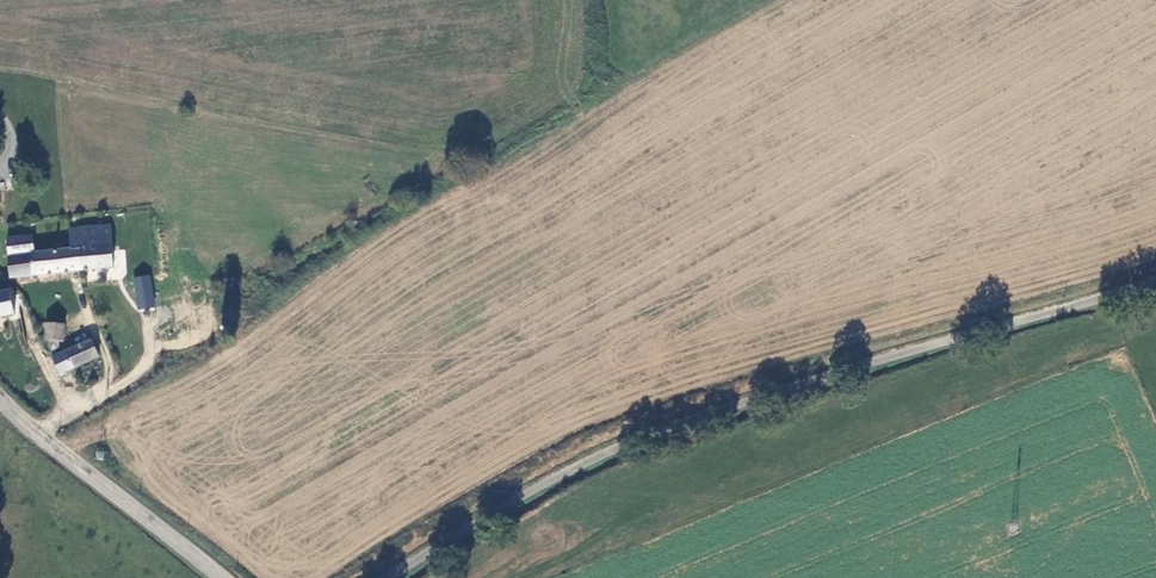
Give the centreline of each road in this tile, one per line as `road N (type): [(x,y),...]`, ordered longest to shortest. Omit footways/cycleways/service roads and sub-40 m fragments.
road 1 (unclassified): [(390,577),(577,469),(1155,277)]
road 2 (tertiary): [(224,577),(0,397)]

